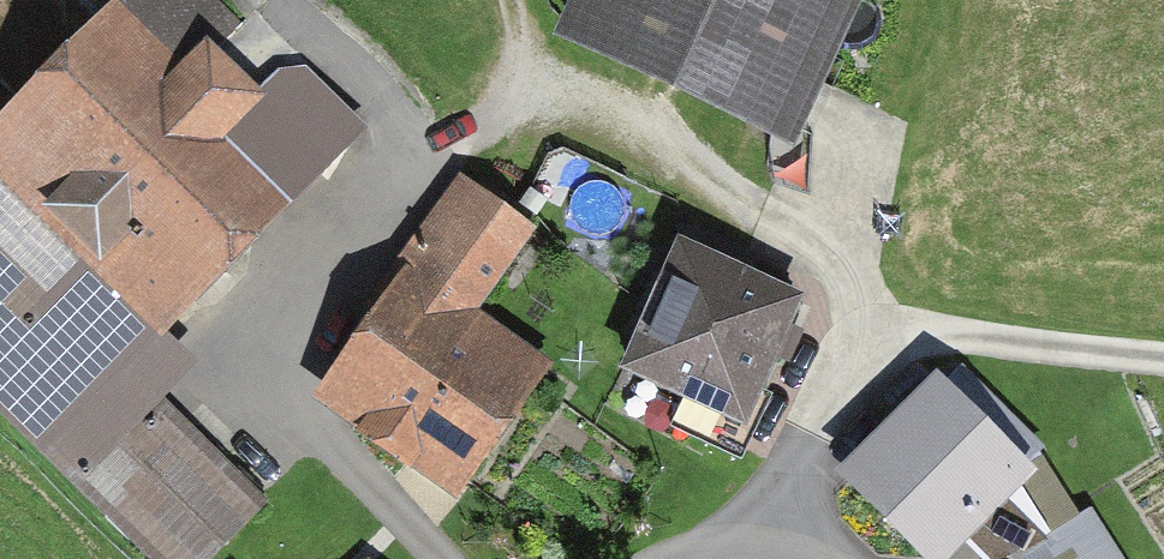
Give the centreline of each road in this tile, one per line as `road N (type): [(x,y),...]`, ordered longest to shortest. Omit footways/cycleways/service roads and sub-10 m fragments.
road 1 (track): [(433,558),(314,435),(289,392),(288,324),(306,282),(349,227),(430,157),(551,101),(624,120),(679,154),(806,241),(855,292),(869,330),(746,551)]
road 2 (track): [(869,330),(1163,356)]
road 3 (track): [(826,258),(879,107),(901,0)]
road 4 (track): [(430,157),(281,0)]

